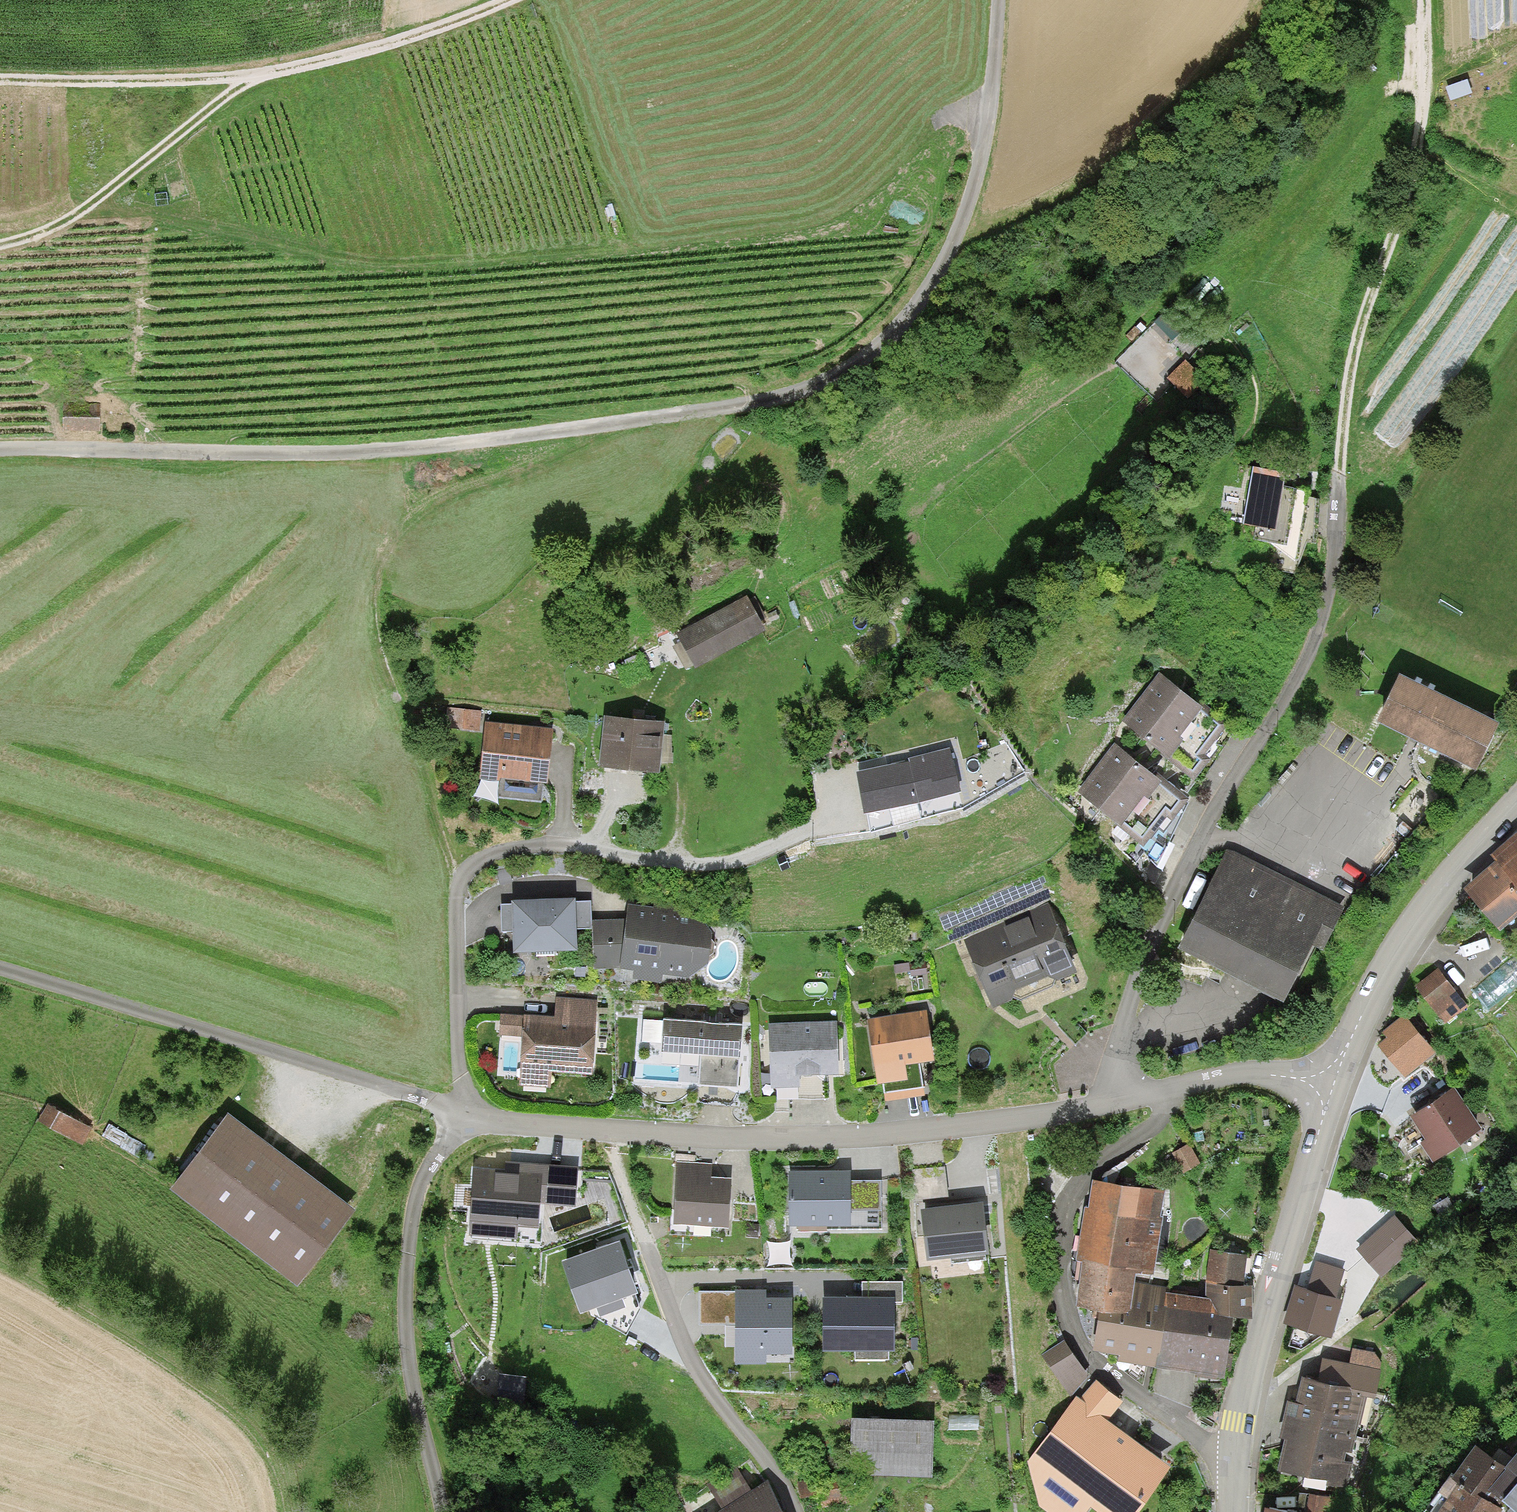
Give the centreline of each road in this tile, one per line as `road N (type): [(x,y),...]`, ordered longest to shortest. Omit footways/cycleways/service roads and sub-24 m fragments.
road 1 (unclassified): [(0,452),(382,453),(718,411),(821,384),(871,351),(916,307),(950,247),(983,137),(997,0)]
road 2 (track): [(92,203),(334,261),(420,265),(633,246),(801,226),(880,178),(935,121),(985,118)]
road 3 (residential): [(1338,473),(1334,557),(1312,640),(1160,919),(1129,1004),(1122,1102)]
road 4 (residential): [(1122,1102),(911,1136),(751,1143),(469,1116)]
road 5 (track): [(577,431),(413,525),(392,561),(382,598),(386,637),(430,816),(454,879)]
road 6 (residential): [(1236,1459),(1120,1392),(1068,1327),(1060,1293),(1058,1240),(1069,1199),(1103,1158),(1158,1119),(1169,1091)]
road 7 (unclassified): [(469,1116),(0,973)]
road 8 (track): [(1417,0),(1420,116),(1356,323),(1338,473)]
road 9 (track): [(0,1240),(256,1390),(298,1475),(299,1511)]
road 10 (unclassified): [(437,1511),(402,1319),(408,1242),(412,1200),(434,1149),(469,1116)]
road 11 (tertiary): [(1334,1084),(1277,1255),(1236,1422),(1236,1459)]
road 12 (residential): [(469,1116),(456,1077),(454,879),(480,859),(521,847),(573,847)]
road 13 (tertiary): [(1516,800),(1400,941),(1334,1084)]
road 14 (residential): [(794,1511),(676,1330),(637,1224)]
road 15 (track): [(0,246),(92,203),(249,79)]
road 16 (track): [(843,803),(718,863),(691,866),(573,847)]
road 17 (track): [(502,0),(409,38),(249,79)]
road 18 (track): [(249,79),(0,83)]
road 19 (residential): [(1334,1084),(1233,1073),(1169,1091)]

